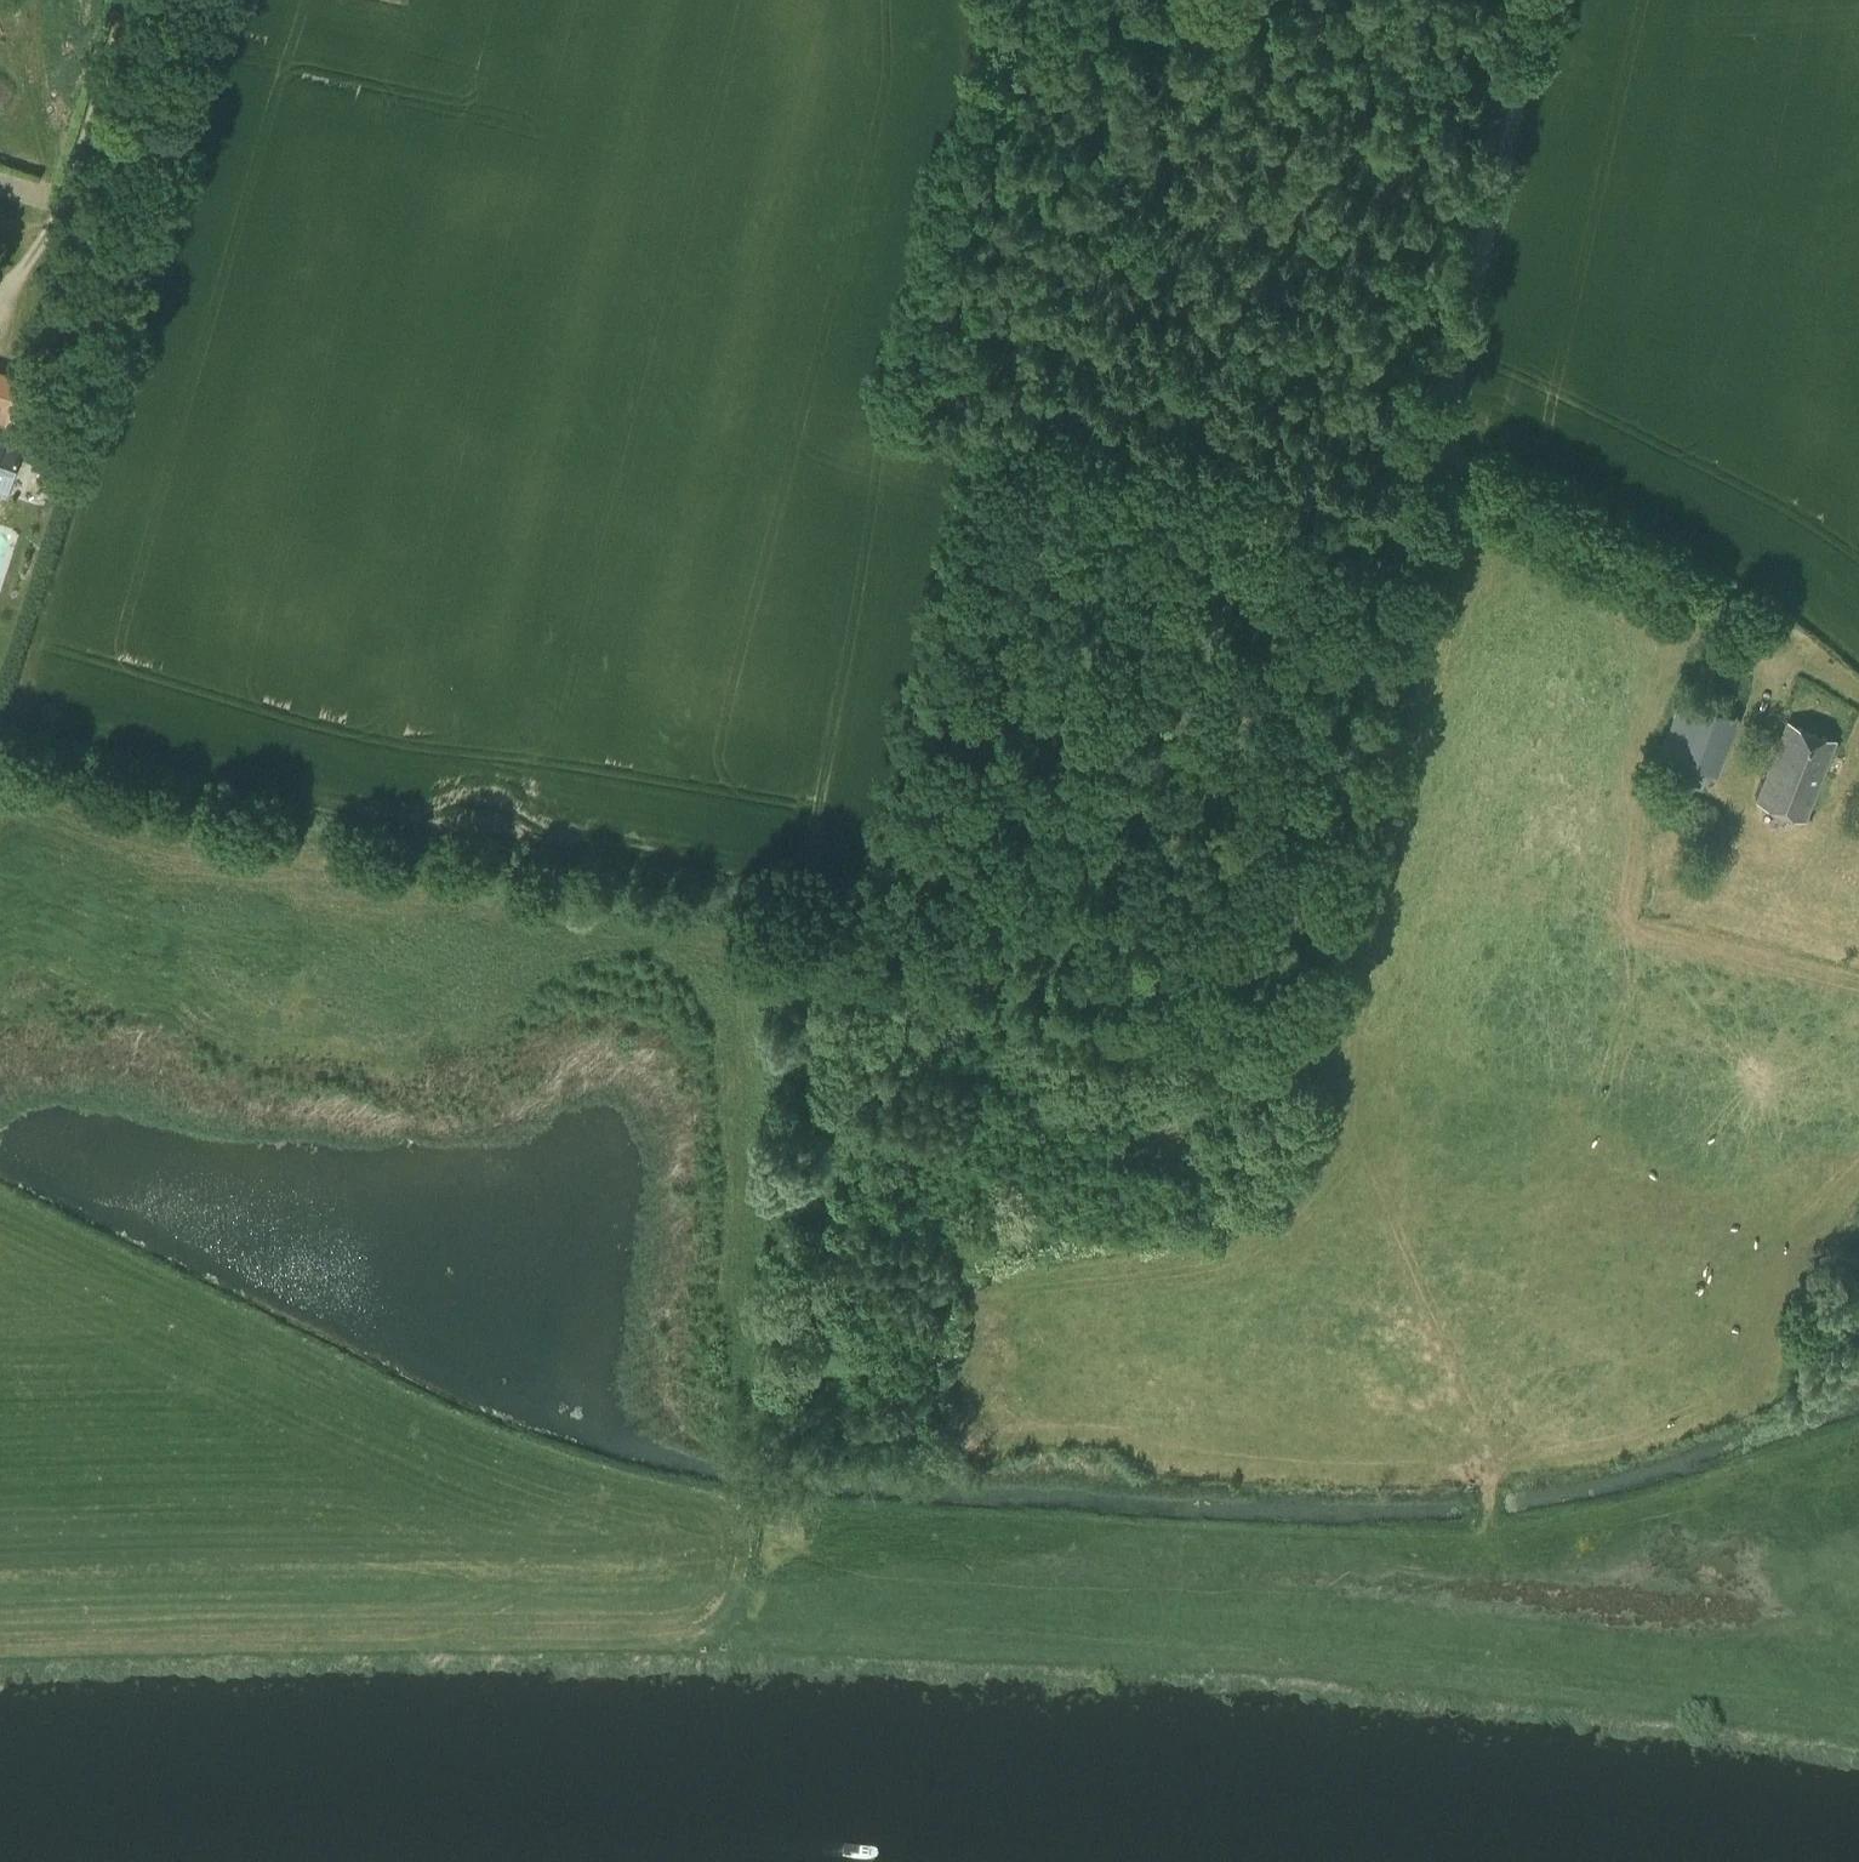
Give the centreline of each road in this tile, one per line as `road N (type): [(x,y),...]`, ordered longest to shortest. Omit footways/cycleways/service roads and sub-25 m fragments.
road 1 (track): [(733,1504),(747,1355),(734,1119),(741,989),(766,933),(1302,1022),(1425,461),(1451,410)]

